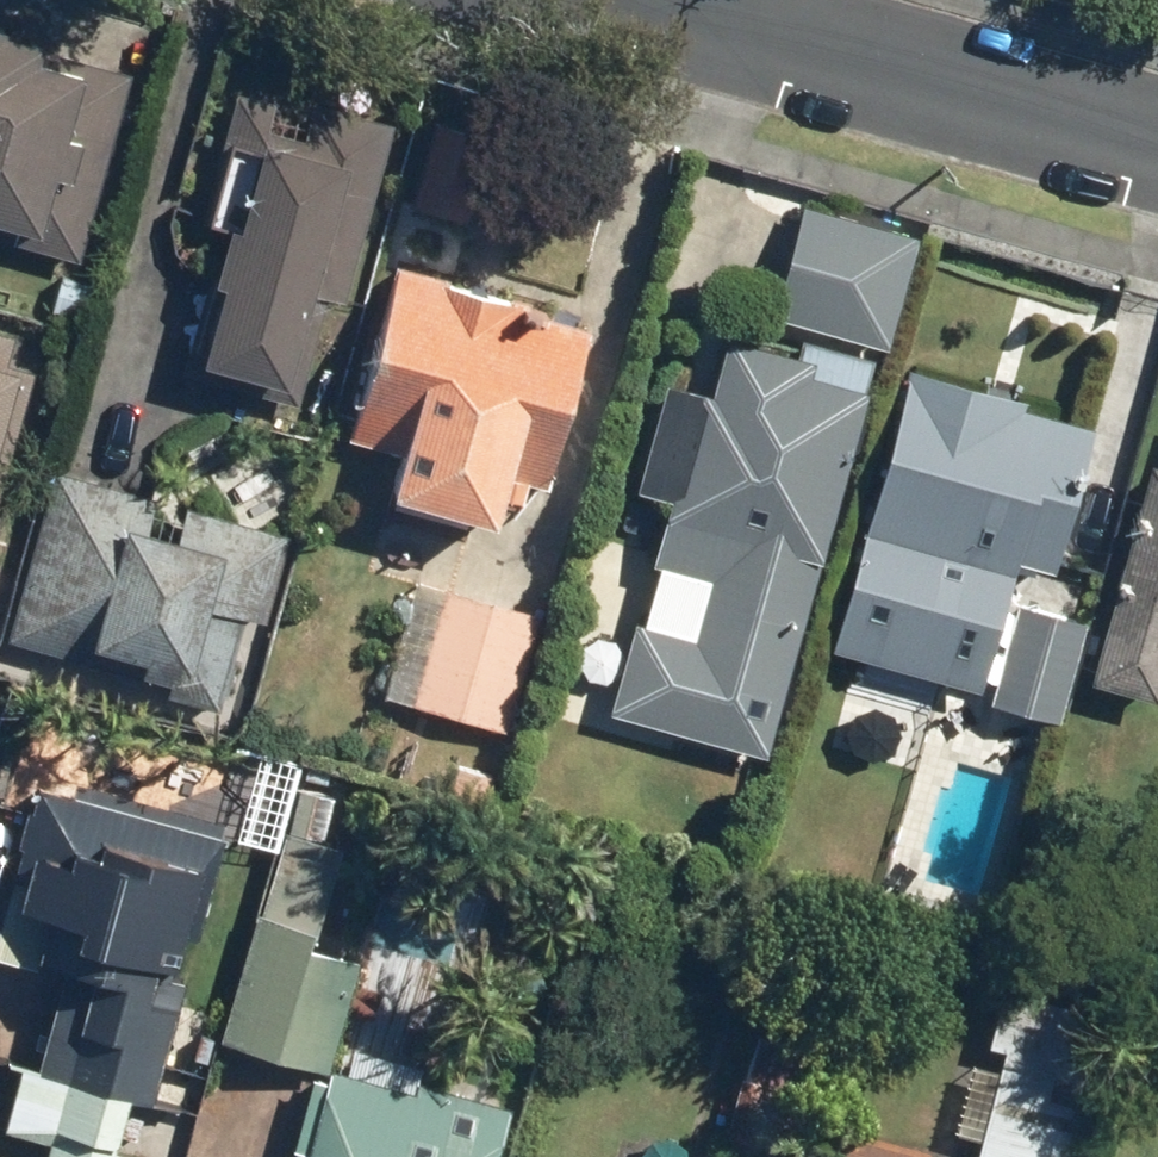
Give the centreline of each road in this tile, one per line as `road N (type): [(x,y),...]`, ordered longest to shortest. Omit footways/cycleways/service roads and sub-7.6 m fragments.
road 1 (residential): [(642,0),(1157,145)]

